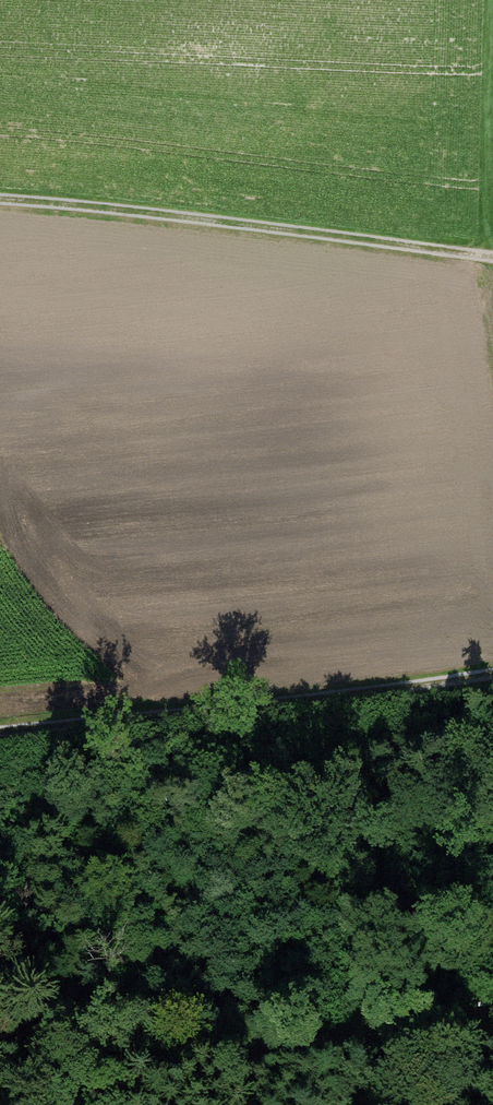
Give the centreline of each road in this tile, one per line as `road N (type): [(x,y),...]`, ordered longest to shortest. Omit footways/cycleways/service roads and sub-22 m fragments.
road 1 (track): [(0,736),(492,676)]
road 2 (track): [(492,1028),(0,1084)]
road 3 (track): [(0,204),(492,259)]

